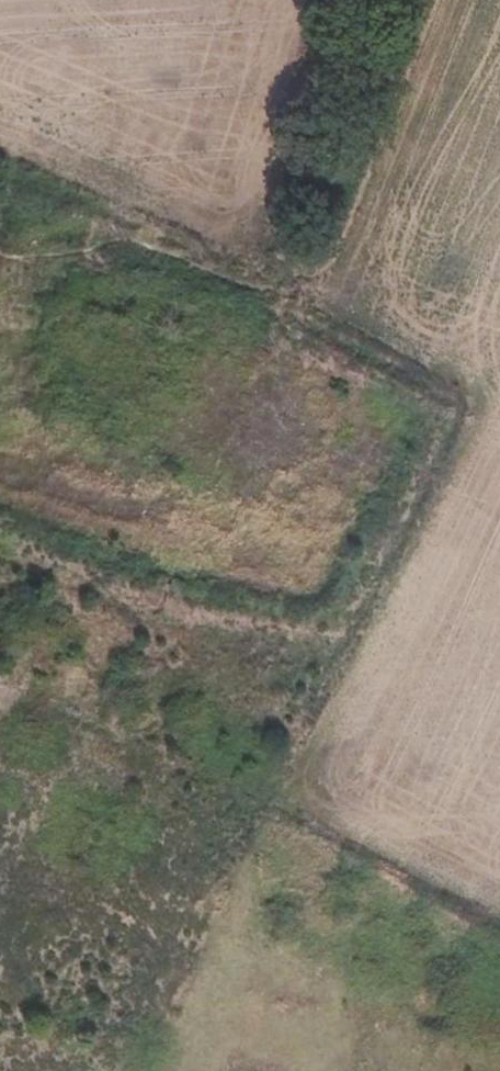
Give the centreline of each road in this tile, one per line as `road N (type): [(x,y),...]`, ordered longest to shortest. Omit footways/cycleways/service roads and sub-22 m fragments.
road 1 (track): [(435,0),(331,258),(301,294)]
road 2 (track): [(301,294),(257,293),(113,233),(49,230),(0,244)]
road 3 (track): [(318,0),(267,149),(251,262),(238,285)]

